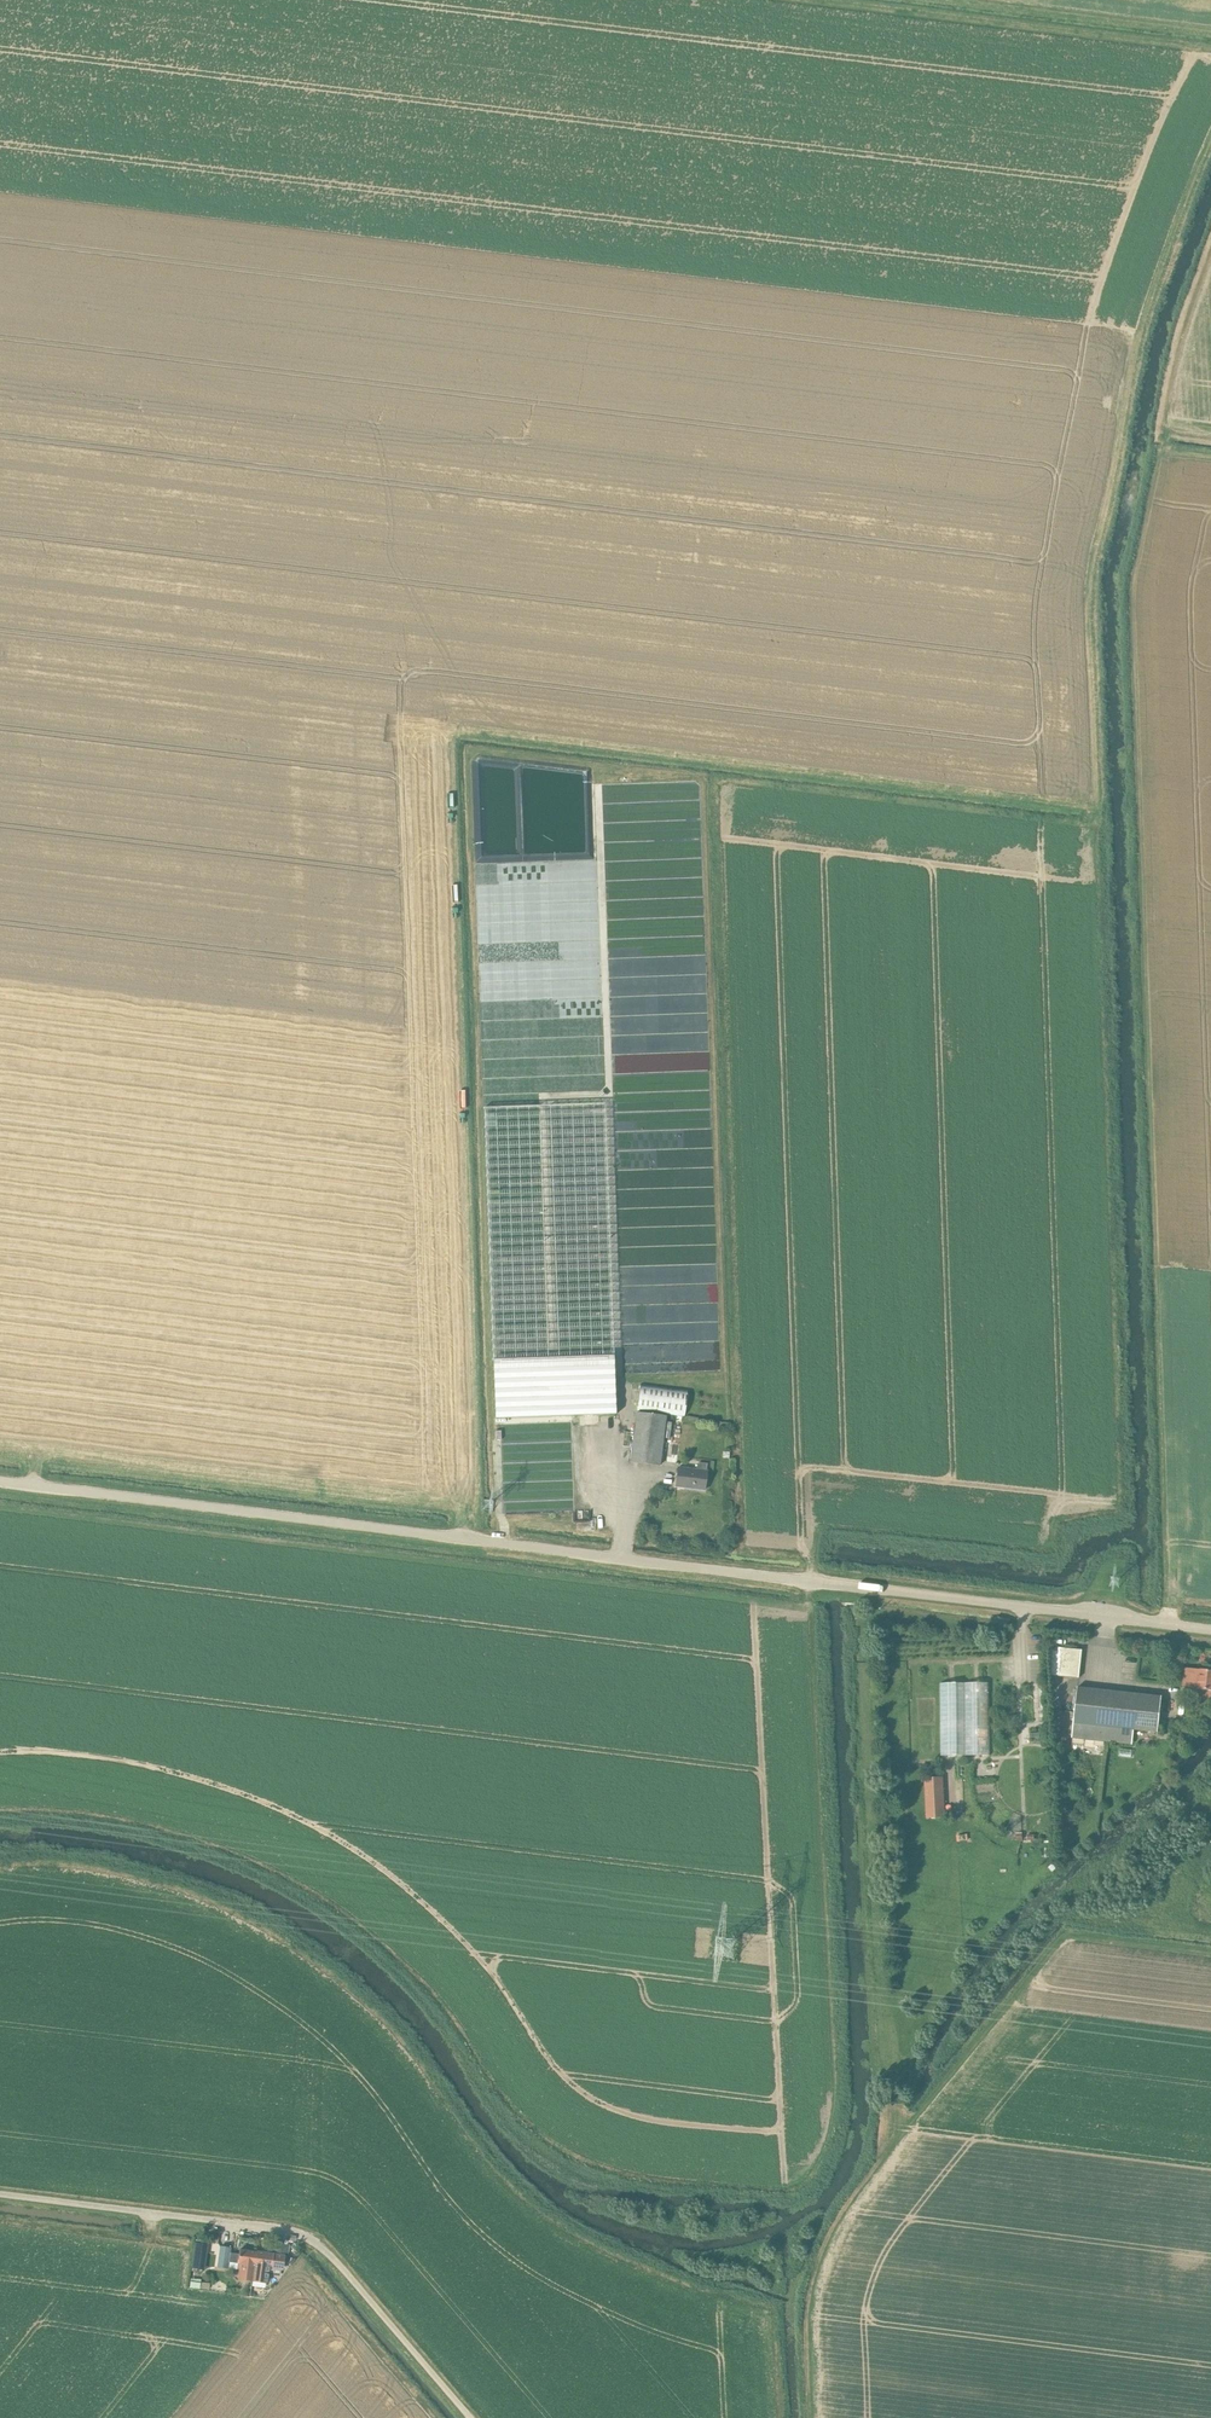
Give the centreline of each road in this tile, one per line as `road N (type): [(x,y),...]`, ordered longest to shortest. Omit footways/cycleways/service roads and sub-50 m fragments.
road 1 (unclassified): [(1210,1629),(0,1481)]
road 2 (unclassified): [(469,2417),(307,2238),(0,2195)]

